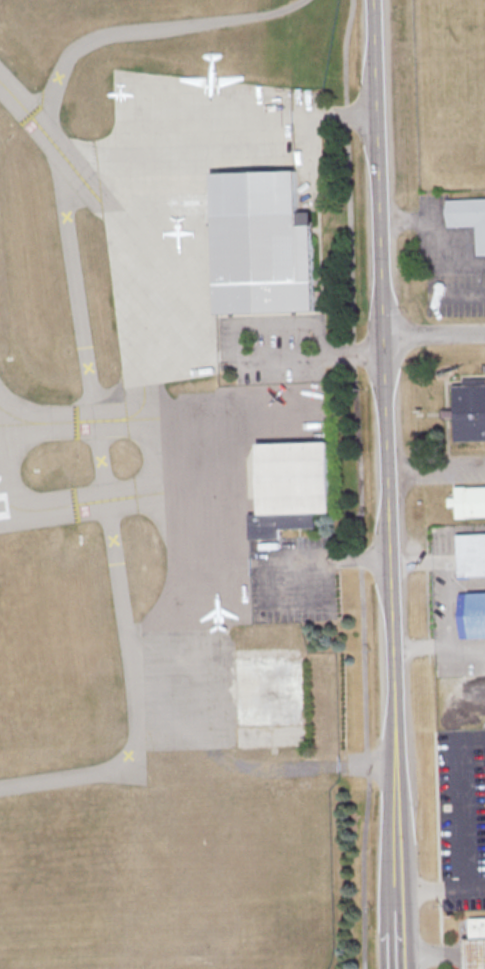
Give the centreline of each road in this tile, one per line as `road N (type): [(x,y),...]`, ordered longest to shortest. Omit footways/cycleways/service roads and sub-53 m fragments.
road 1 (tertiary): [(403,968),(378,0)]

